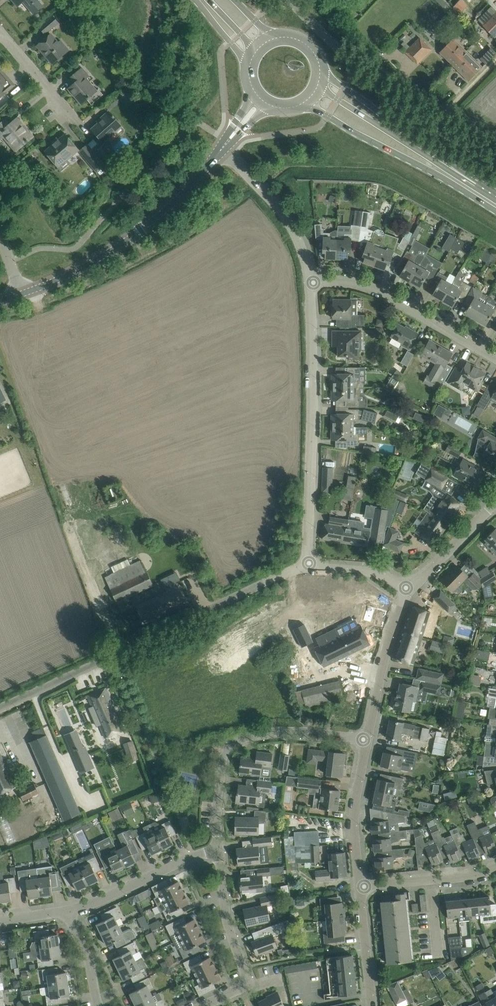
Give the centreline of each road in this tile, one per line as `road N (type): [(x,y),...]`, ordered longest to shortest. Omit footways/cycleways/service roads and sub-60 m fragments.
road 1 (unclassified): [(310,567),(310,282)]
road 2 (unclassified): [(495,162),(385,91),(289,0)]
road 3 (unclassified): [(18,291),(99,257),(221,150)]
road 4 (residential): [(220,843),(223,772),(242,734),(258,725),(368,739)]
road 5 (unclassified): [(195,854),(116,654)]
road 6 (unclassified): [(116,654),(310,567)]
road 7 (residential): [(495,357),(371,287),(310,282)]
road 8 (secondary): [(455,179),(442,156),(321,70)]
road 9 (secondary): [(301,104),(455,179)]
road 10 (secondary): [(455,179),(319,85)]
road 11 (unclassified): [(310,282),(285,215),(221,150)]
road 12 (residential): [(368,739),(409,589)]
road 13 (residential): [(361,888),(355,810),(368,739)]
road 14 (residential): [(251,981),(220,843)]
road 15 (residential): [(361,888),(495,867)]
road 16 (residential): [(73,908),(195,854)]
road 17 (unclassified): [(0,708),(116,654)]
road 18 (residential): [(409,589),(495,500)]

